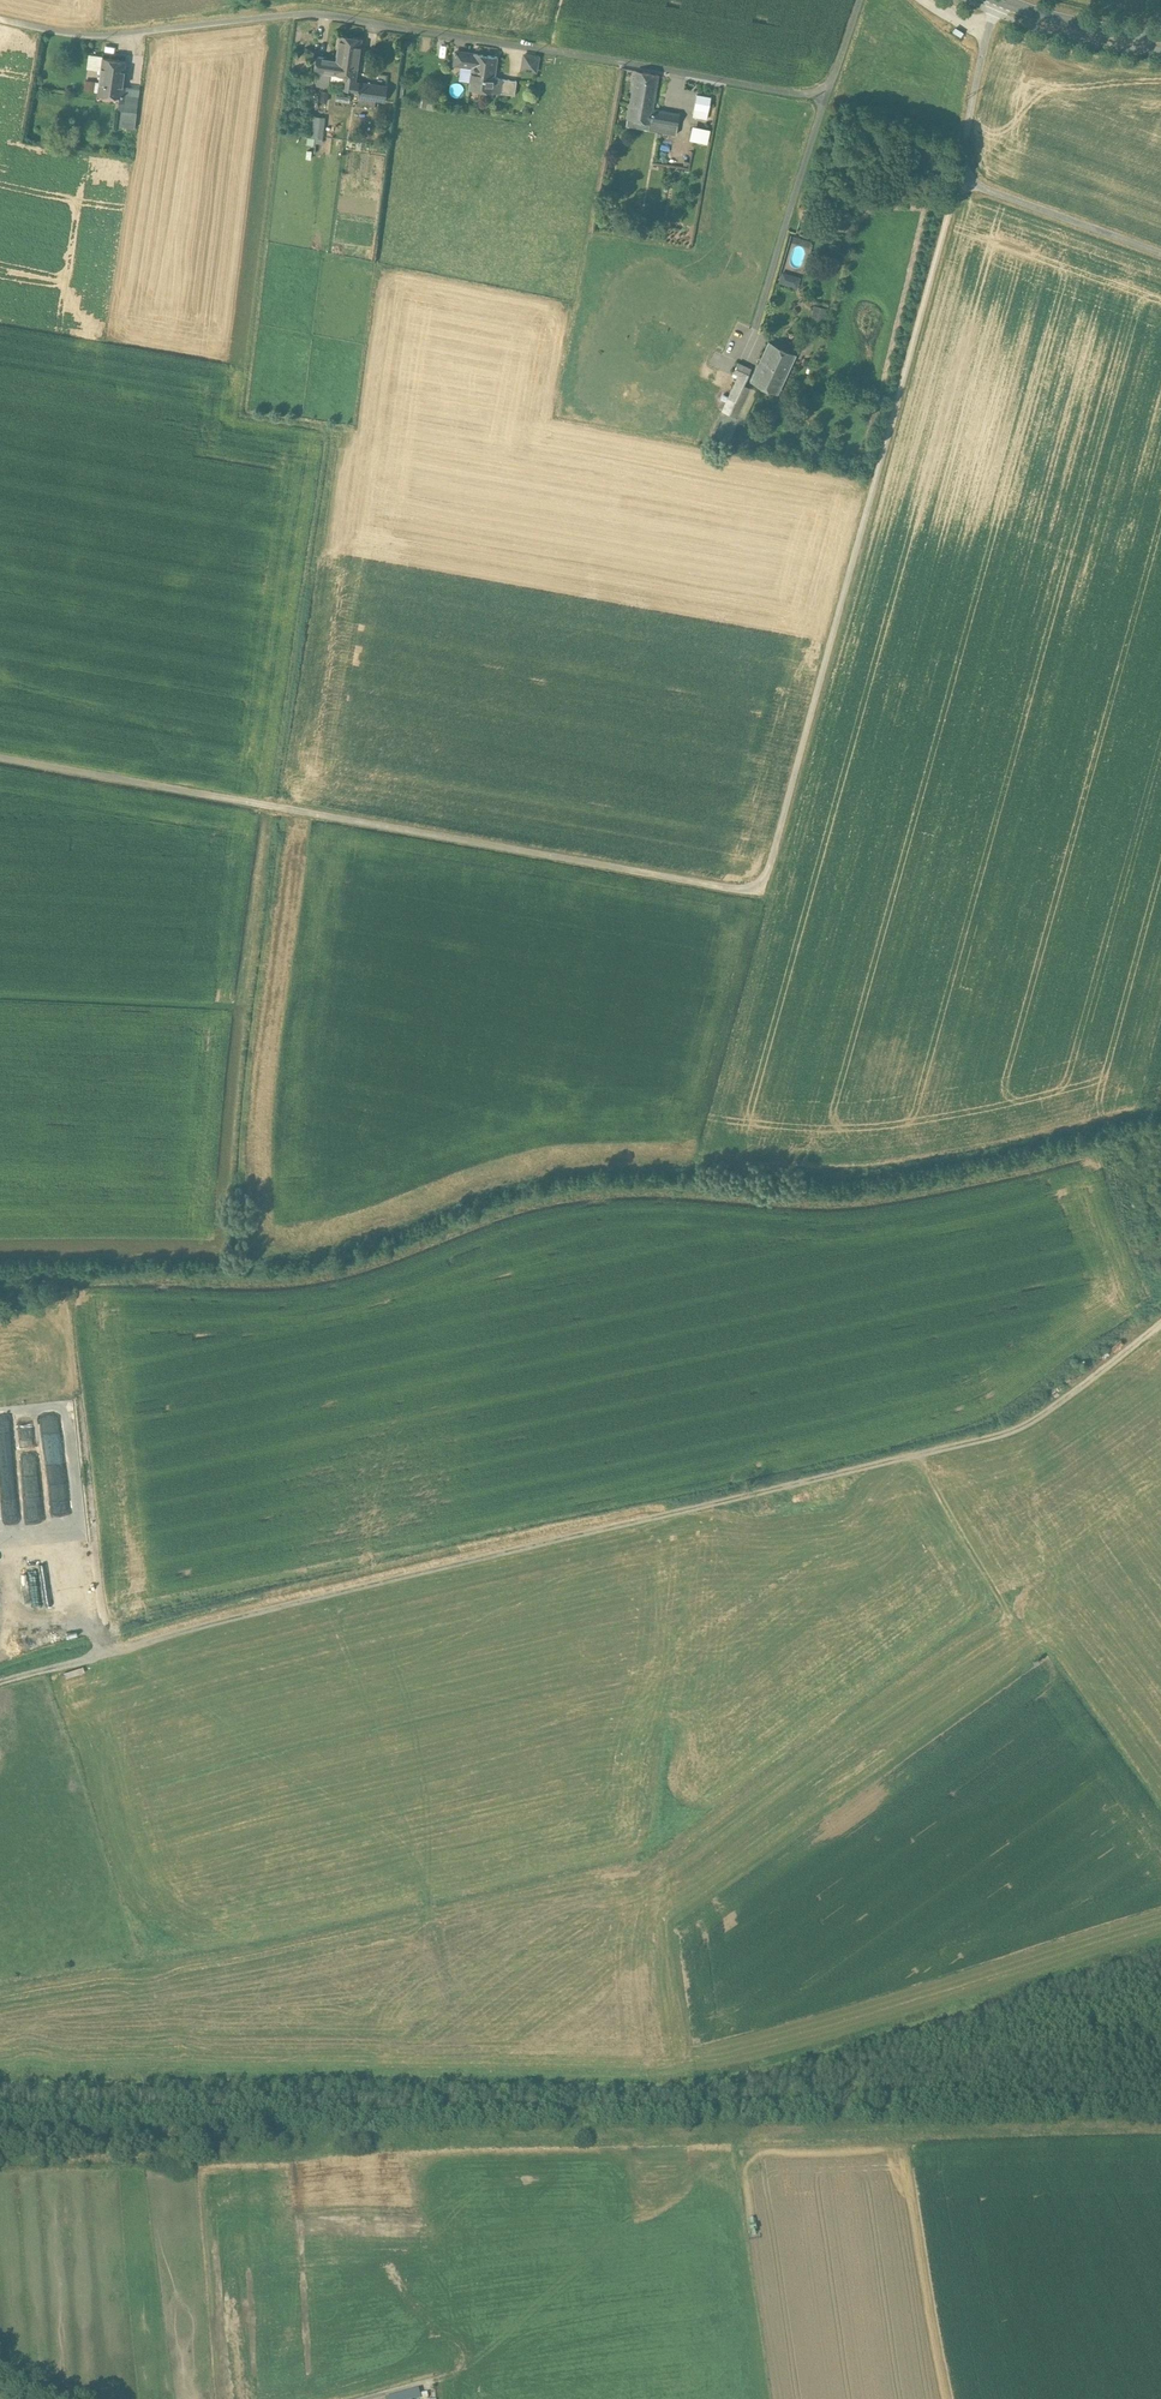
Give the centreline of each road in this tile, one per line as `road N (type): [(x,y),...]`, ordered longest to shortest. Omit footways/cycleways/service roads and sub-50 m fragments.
road 1 (unclassified): [(957,179),(769,872),(759,885),(738,888),(0,756)]
road 2 (residential): [(0,19),(88,36),(323,13),(797,92),(823,89),(836,72),(860,0)]
road 3 (unclassified): [(1160,250),(957,179)]
road 4 (unclassified): [(957,179),(1000,2)]
road 5 (tertiary): [(1000,2),(1109,32),(1160,36)]

